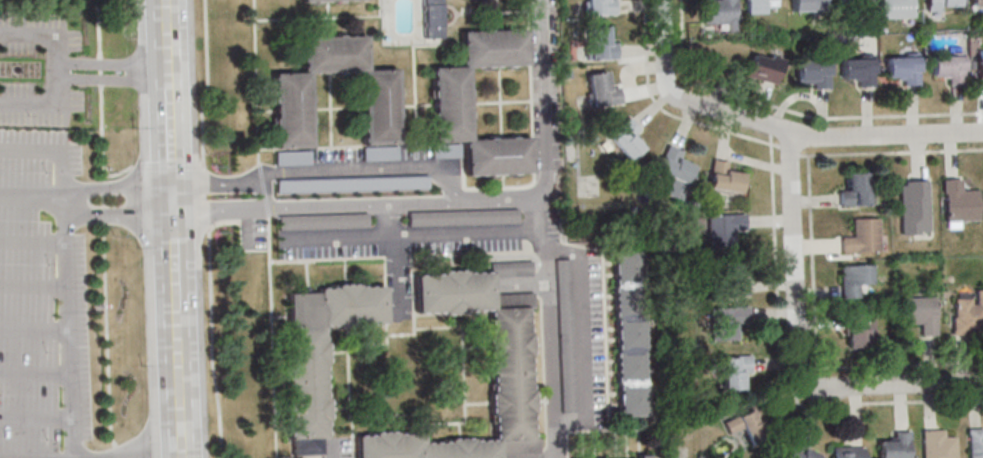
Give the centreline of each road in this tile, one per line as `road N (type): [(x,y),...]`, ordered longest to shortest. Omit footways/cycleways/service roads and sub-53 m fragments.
road 1 (residential): [(982,383),(809,382),(797,356),(793,133)]
road 2 (residential): [(982,129),(798,135),(669,95)]
road 3 (secondary): [(176,186),(180,308)]
road 4 (secondary): [(181,337),(185,457)]

